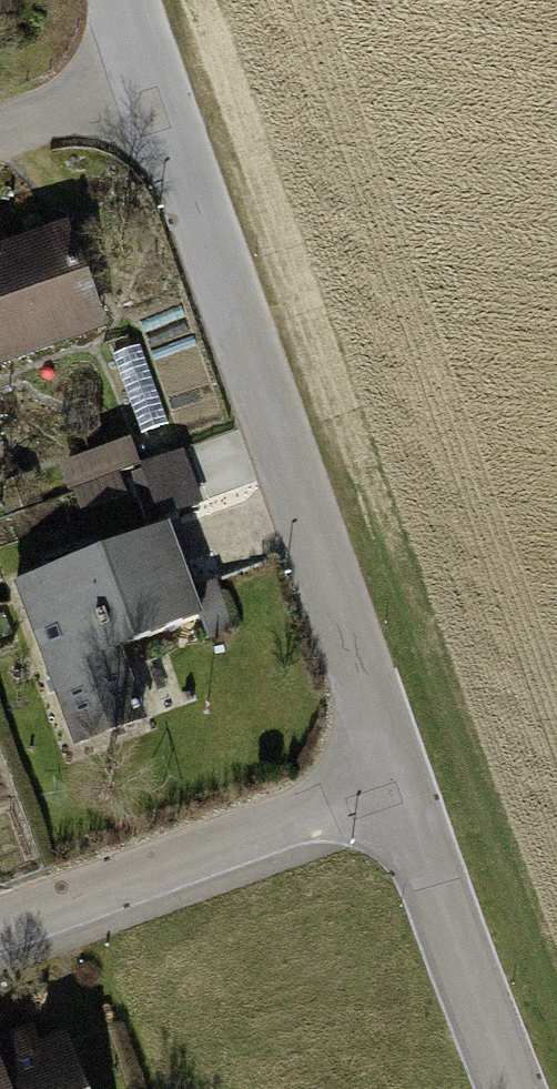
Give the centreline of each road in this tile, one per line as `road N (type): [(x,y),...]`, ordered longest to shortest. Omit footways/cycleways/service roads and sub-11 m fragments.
road 1 (residential): [(395,786),(145,86)]
road 2 (residential): [(0,931),(395,786)]
road 3 (residential): [(518,1088),(395,786)]
road 4 (residential): [(0,138),(145,86)]

